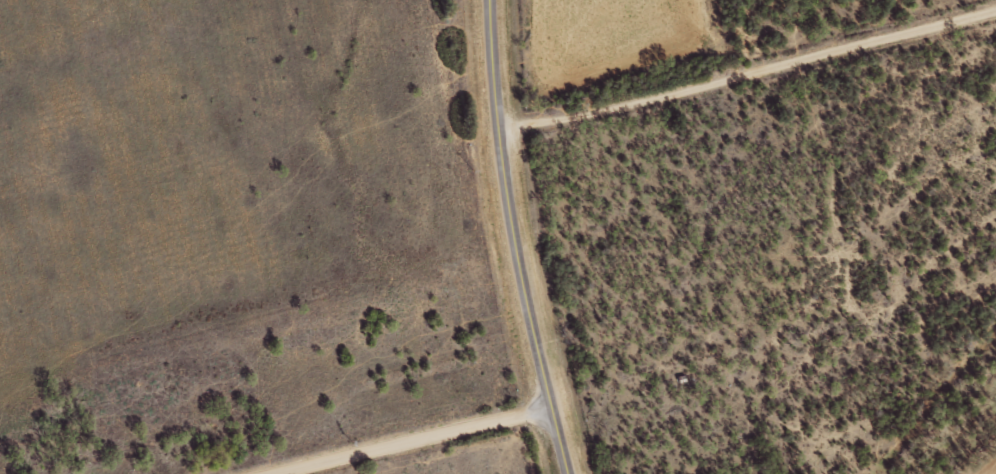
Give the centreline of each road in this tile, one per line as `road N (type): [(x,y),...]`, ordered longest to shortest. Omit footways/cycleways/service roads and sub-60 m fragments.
road 1 (residential): [(501,133),(552,144),(642,139),(995,49)]
road 2 (secondary): [(492,0),(511,217),(569,473)]
road 3 (residential): [(289,473),(552,407)]

